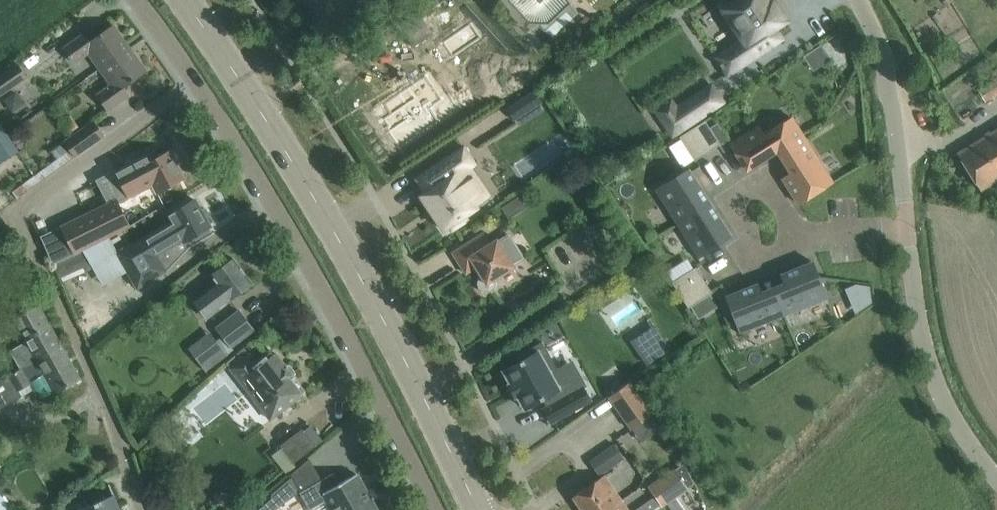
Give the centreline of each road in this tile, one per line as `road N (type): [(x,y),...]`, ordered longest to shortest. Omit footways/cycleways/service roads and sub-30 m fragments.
road 1 (secondary): [(481,509),(308,182),(183,0)]
road 2 (unclassified): [(435,509),(269,190),(194,78)]
road 3 (unclassified): [(996,477),(940,397),(922,344),(907,224)]
road 4 (unclassified): [(907,224),(890,93),(859,0)]
road 5 (unclassified): [(194,78),(24,214)]
road 6 (residential): [(802,236),(759,258),(726,201),(763,177)]

